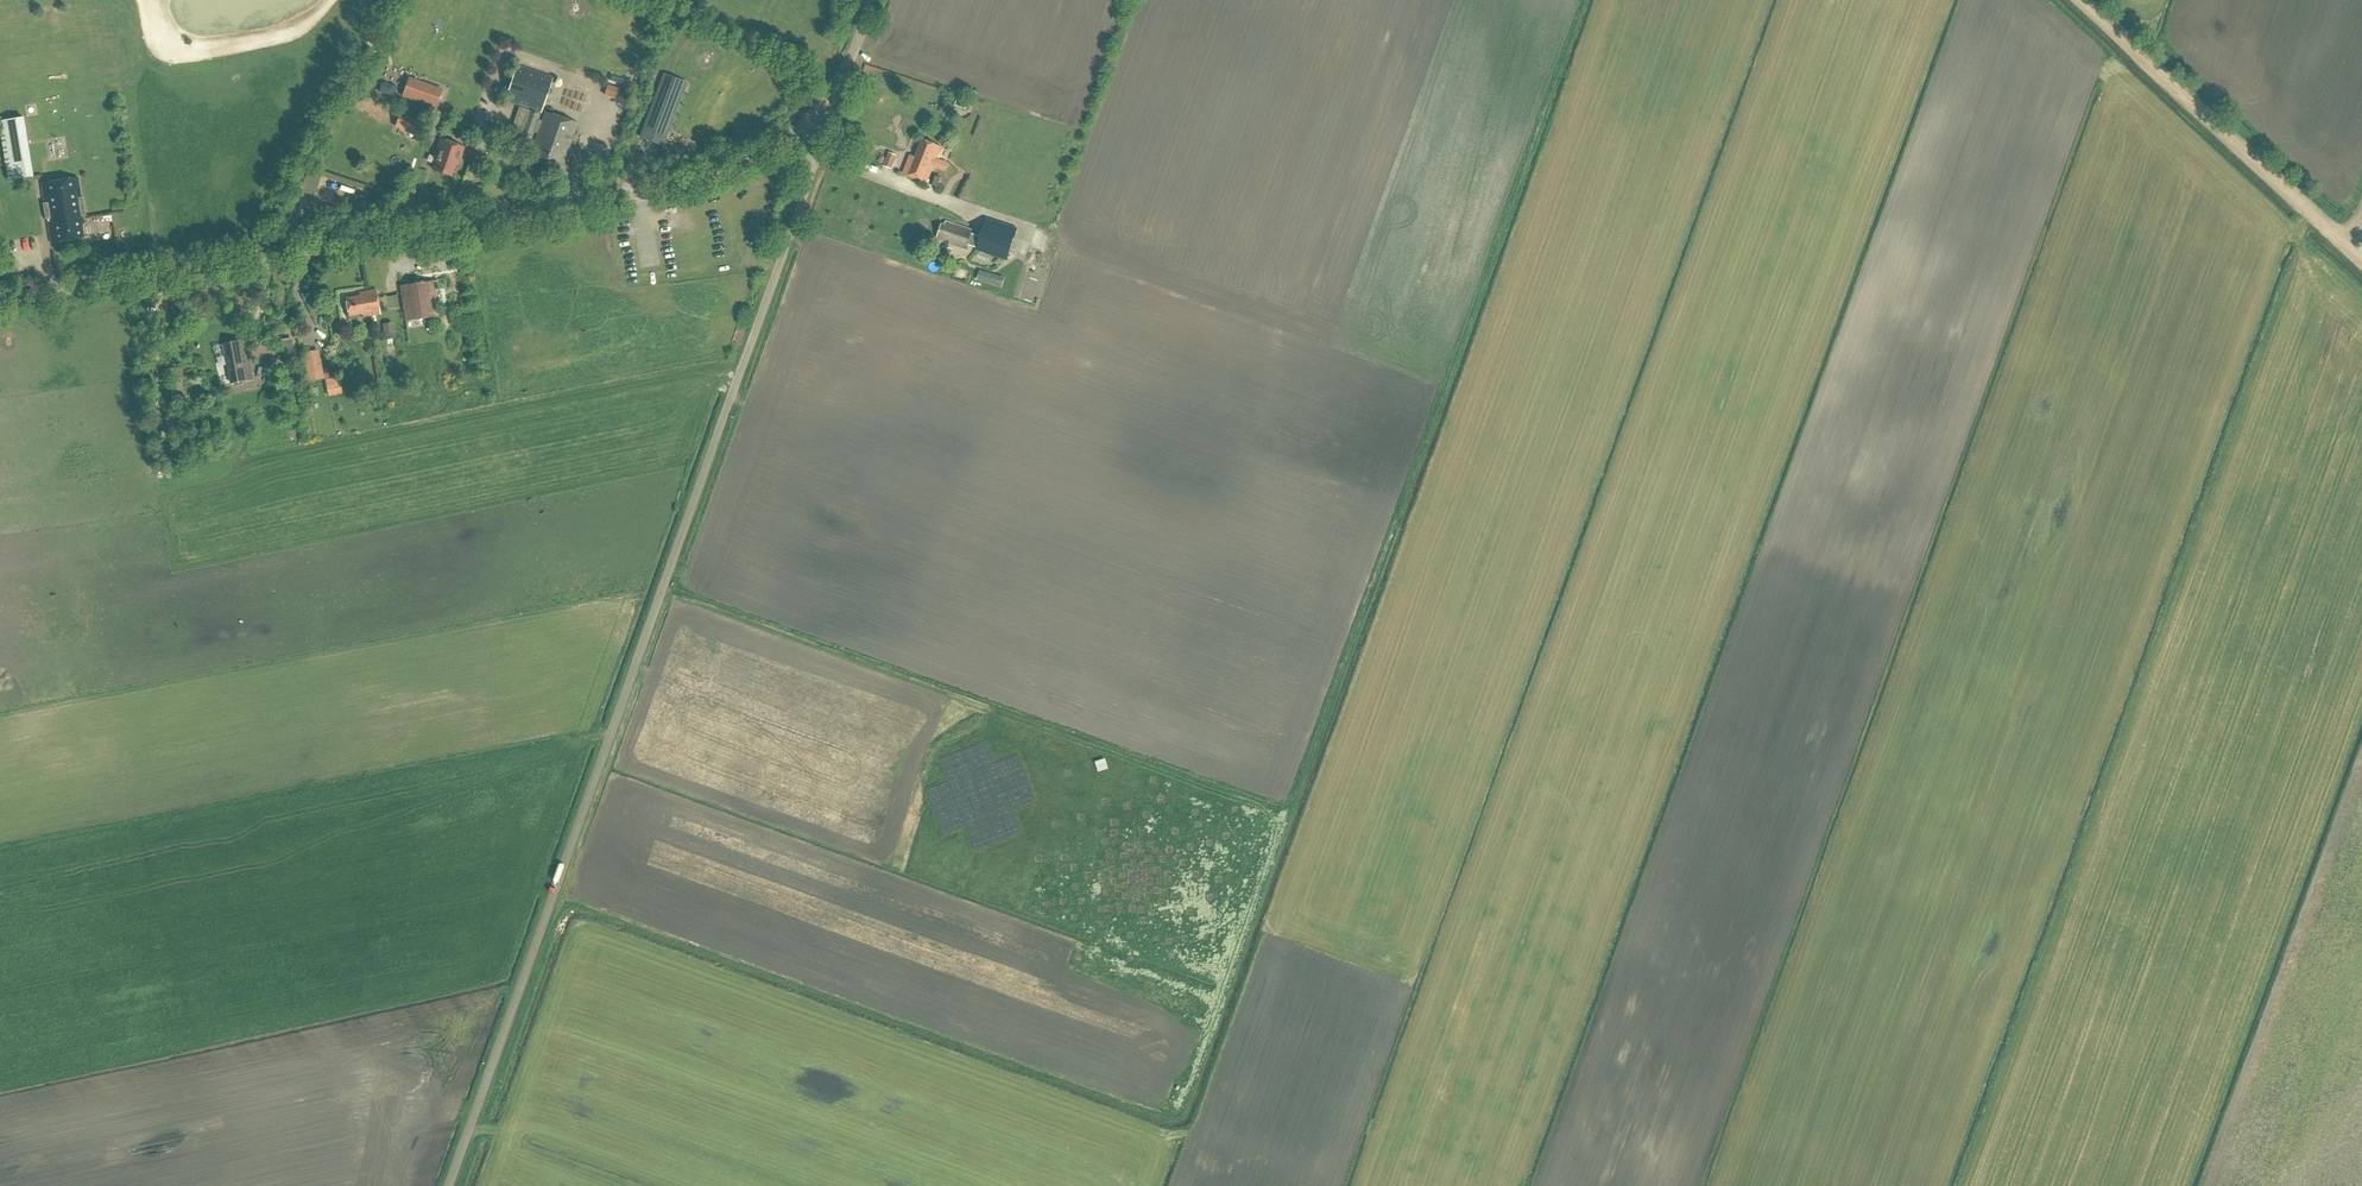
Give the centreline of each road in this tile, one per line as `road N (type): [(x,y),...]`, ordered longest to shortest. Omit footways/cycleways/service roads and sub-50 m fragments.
road 1 (unclassified): [(448,1185),(811,171),(801,126)]
road 2 (unclassified): [(0,300),(678,185),(750,162),(801,126)]
road 3 (track): [(2083,0),(2342,240)]
road 4 (unclassified): [(801,126),(841,75),(871,0)]

